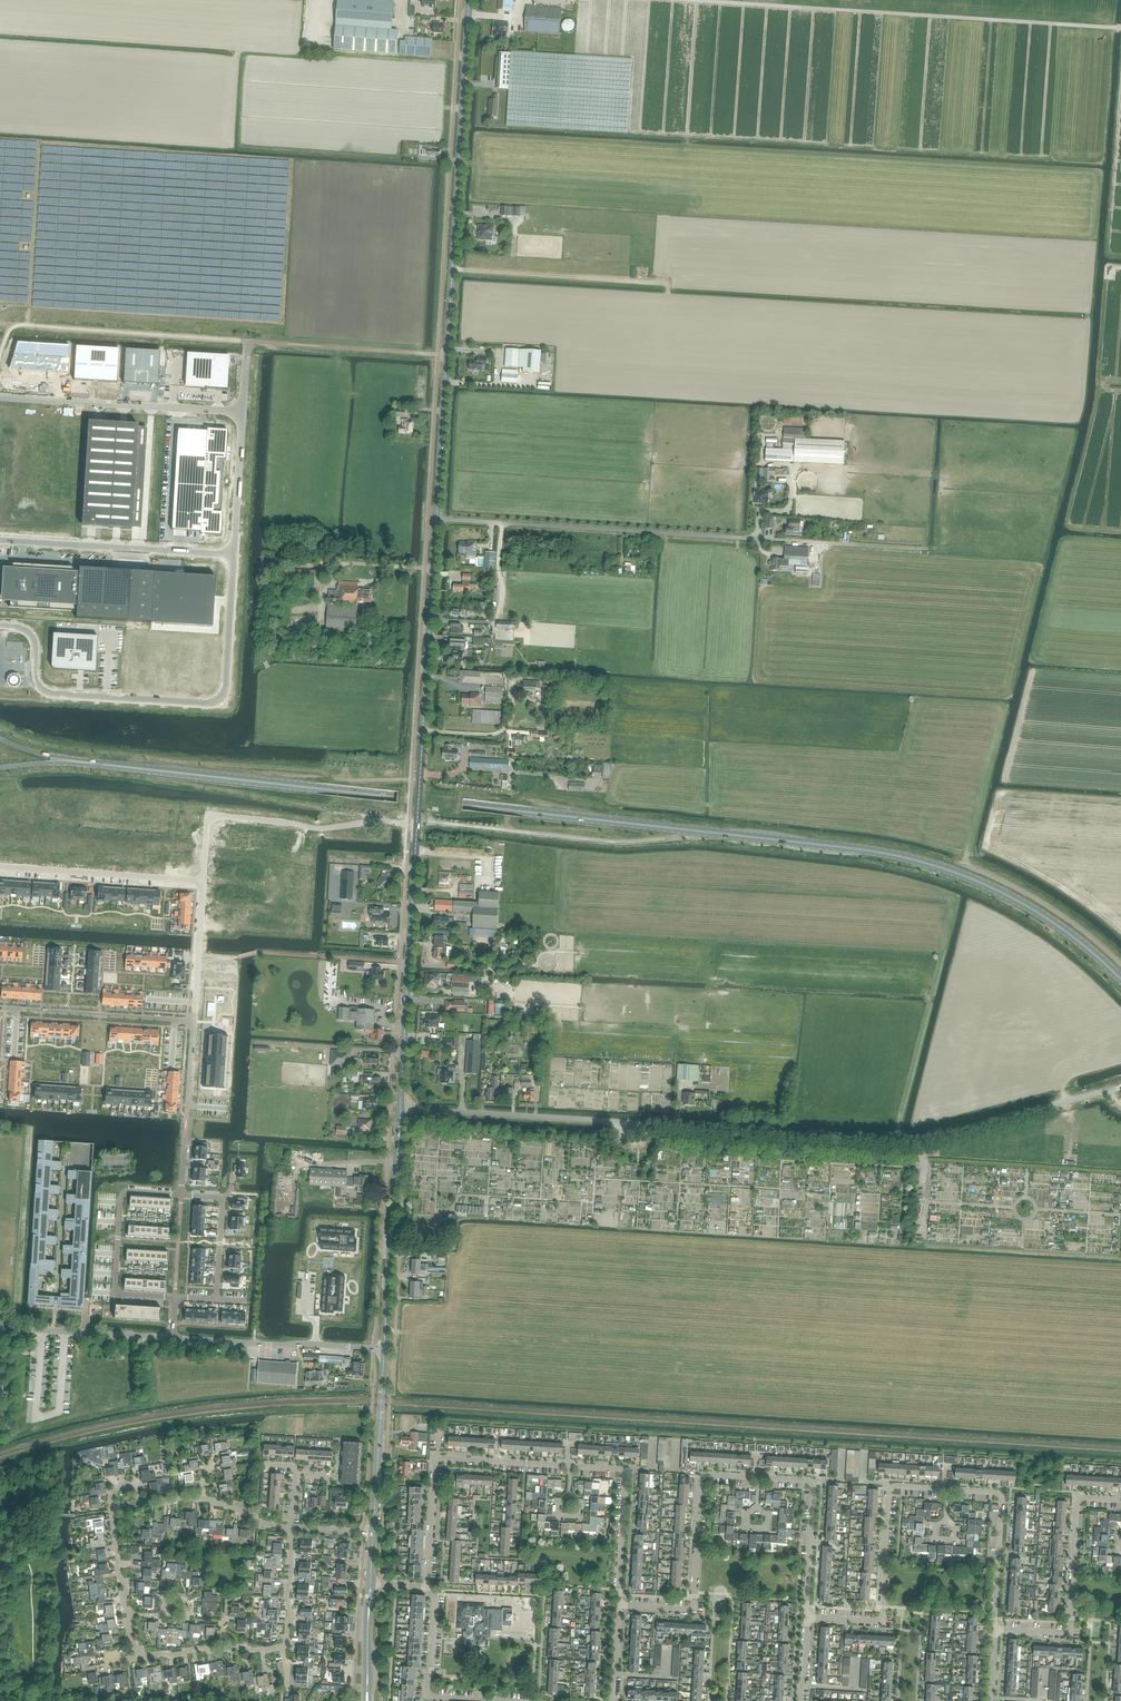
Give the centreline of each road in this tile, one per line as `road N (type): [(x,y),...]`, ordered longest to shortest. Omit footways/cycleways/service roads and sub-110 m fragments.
road 1 (primary): [(84,762),(894,856),(1020,903),(1120,979)]
road 2 (tertiary): [(417,825),(469,0)]
road 3 (unclassified): [(401,1110),(904,1140),(1111,1090)]
road 4 (unclassified): [(233,554),(225,691),(214,702),(44,691),(34,676),(33,636),(0,626)]
road 5 (tertiary): [(401,1110),(417,825)]
road 6 (residential): [(948,1490),(898,1487),(888,1495),(880,1621),(808,1619)]
road 7 (unclassified): [(242,412),(0,397)]
road 8 (tertiary): [(384,1349),(401,1110)]
road 9 (unclassified): [(233,554),(0,540)]
road 10 (residential): [(183,1193),(121,1190),(115,1295),(175,1298)]
road 11 (residential): [(618,1606),(692,1607),(699,1484),(708,1476)]
road 12 (residential): [(211,817),(319,829),(417,825)]
road 13 (residential): [(0,867),(203,881)]
road 14 (residential): [(997,1630),(1069,1630),(1076,1508)]
road 15 (residential): [(808,1619),(811,1483),(759,1478)]
road 16 (residential): [(997,1630),(1001,1497),(948,1490)]
road 17 (residential): [(618,1606),(623,1473),(570,1467)]
road 18 (tertiary): [(373,1533),(384,1349)]
road 19 (track): [(27,325),(40,144)]
road 20 (unclassified): [(0,1327),(174,1339)]
road 21 (residential): [(479,1700),(427,1696),(436,1596),(426,1585)]
road 22 (residential): [(218,1301),(224,1195),(183,1193)]
road 23 (residential): [(284,1648),(140,1656)]
road 24 (unclassified): [(242,412),(233,554)]
road 25 (unclassified): [(174,1339),(316,1344)]
road 26 (residential): [(203,881),(194,1021)]
road 27 (residential): [(570,1467),(445,1459),(434,1467)]
road 28 (residential): [(284,1648),(293,1528)]

